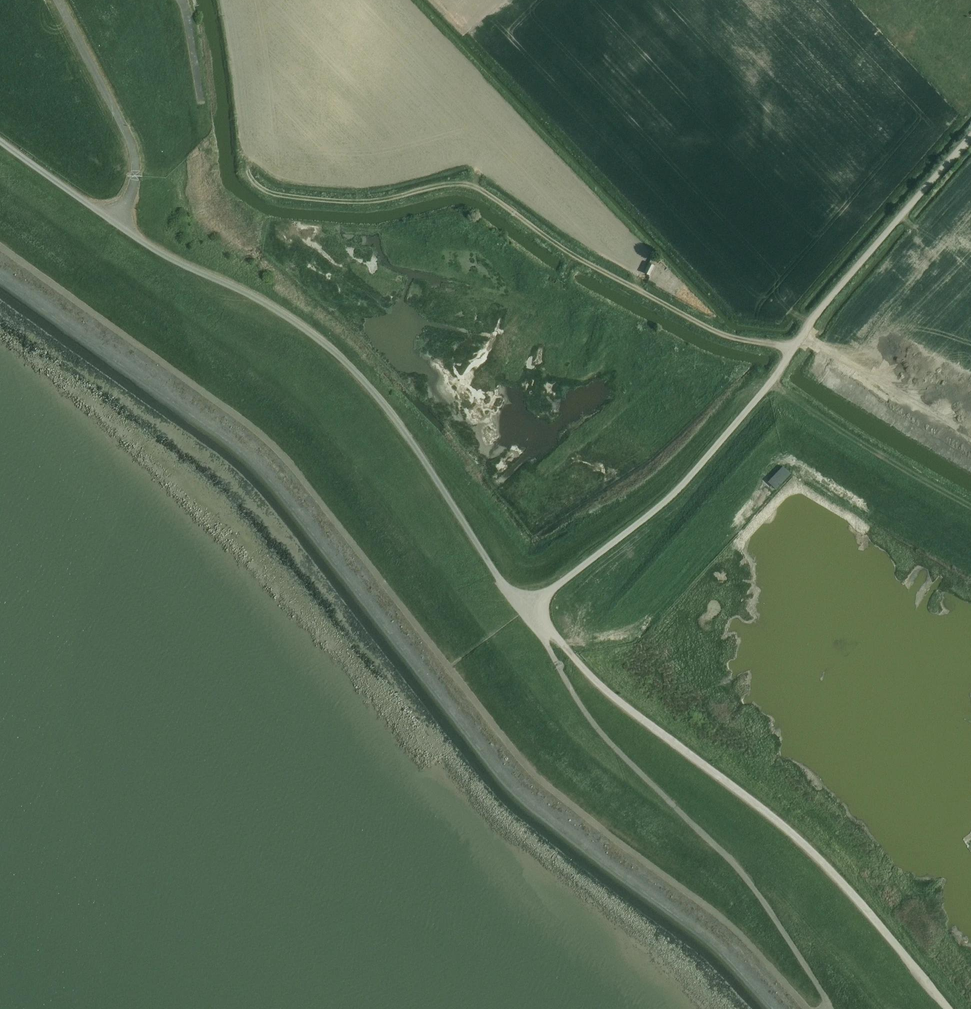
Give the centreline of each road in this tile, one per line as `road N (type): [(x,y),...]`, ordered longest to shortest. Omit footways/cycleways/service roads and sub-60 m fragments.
road 1 (trunk): [(25,0),(118,251),(198,557),(237,773),(257,1008)]
road 2 (trunk): [(294,1008),(274,768),(234,548),(153,239),(63,0)]
road 3 (unclassified): [(529,609),(406,433),(323,341),(153,245),(0,141)]
road 4 (unclassified): [(529,609),(685,483),(970,137)]
road 5 (track): [(248,176),(269,191),(339,200),(466,183),(573,254),(709,328),(792,348)]
road 6 (track): [(950,1008),(822,860),(591,677),(529,609)]

